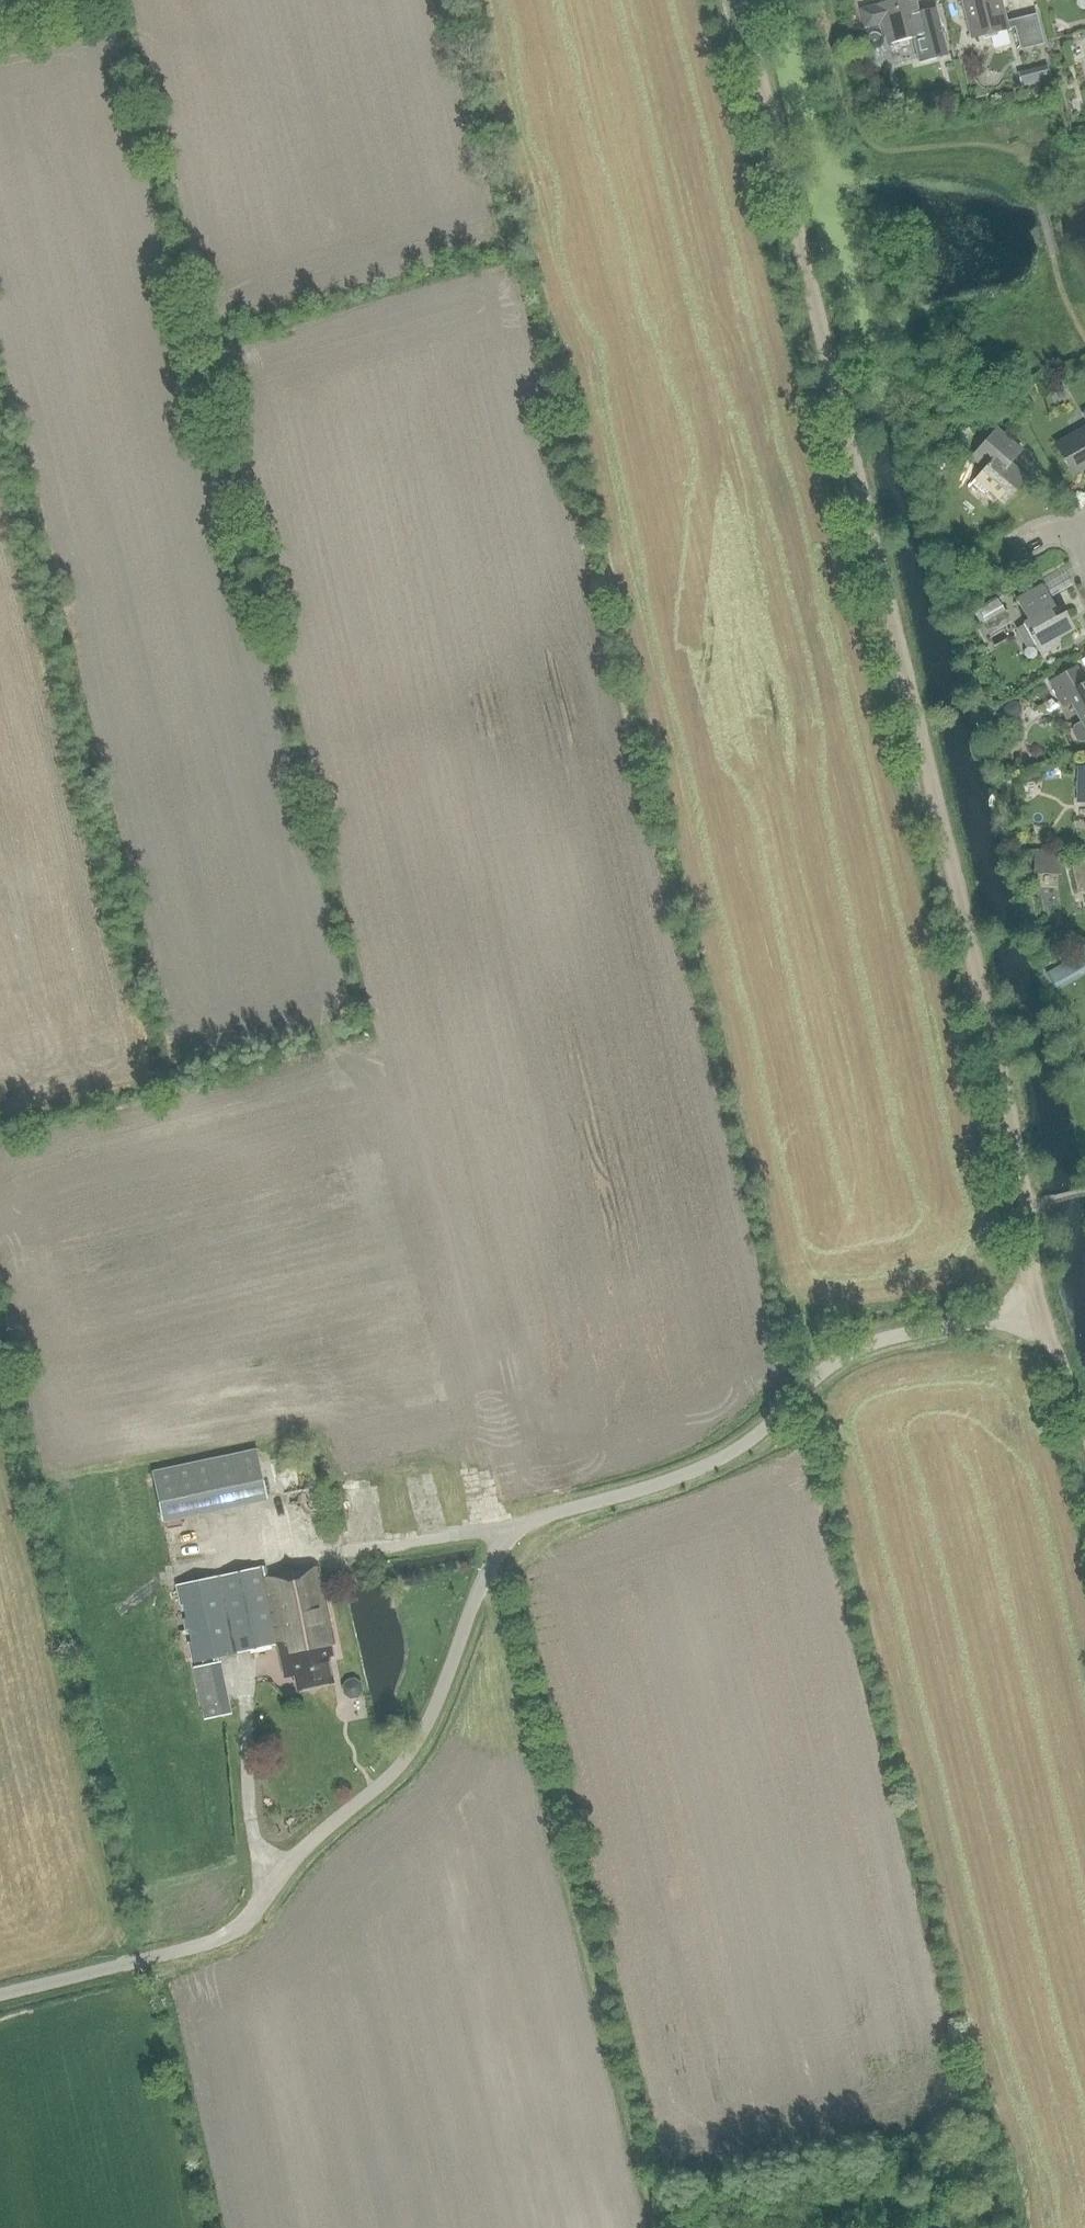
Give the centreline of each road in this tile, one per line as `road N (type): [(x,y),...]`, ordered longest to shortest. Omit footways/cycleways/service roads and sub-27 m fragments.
road 1 (unclassified): [(1084,1423),(1040,1309),(1033,1205),(964,899),(739,0)]

